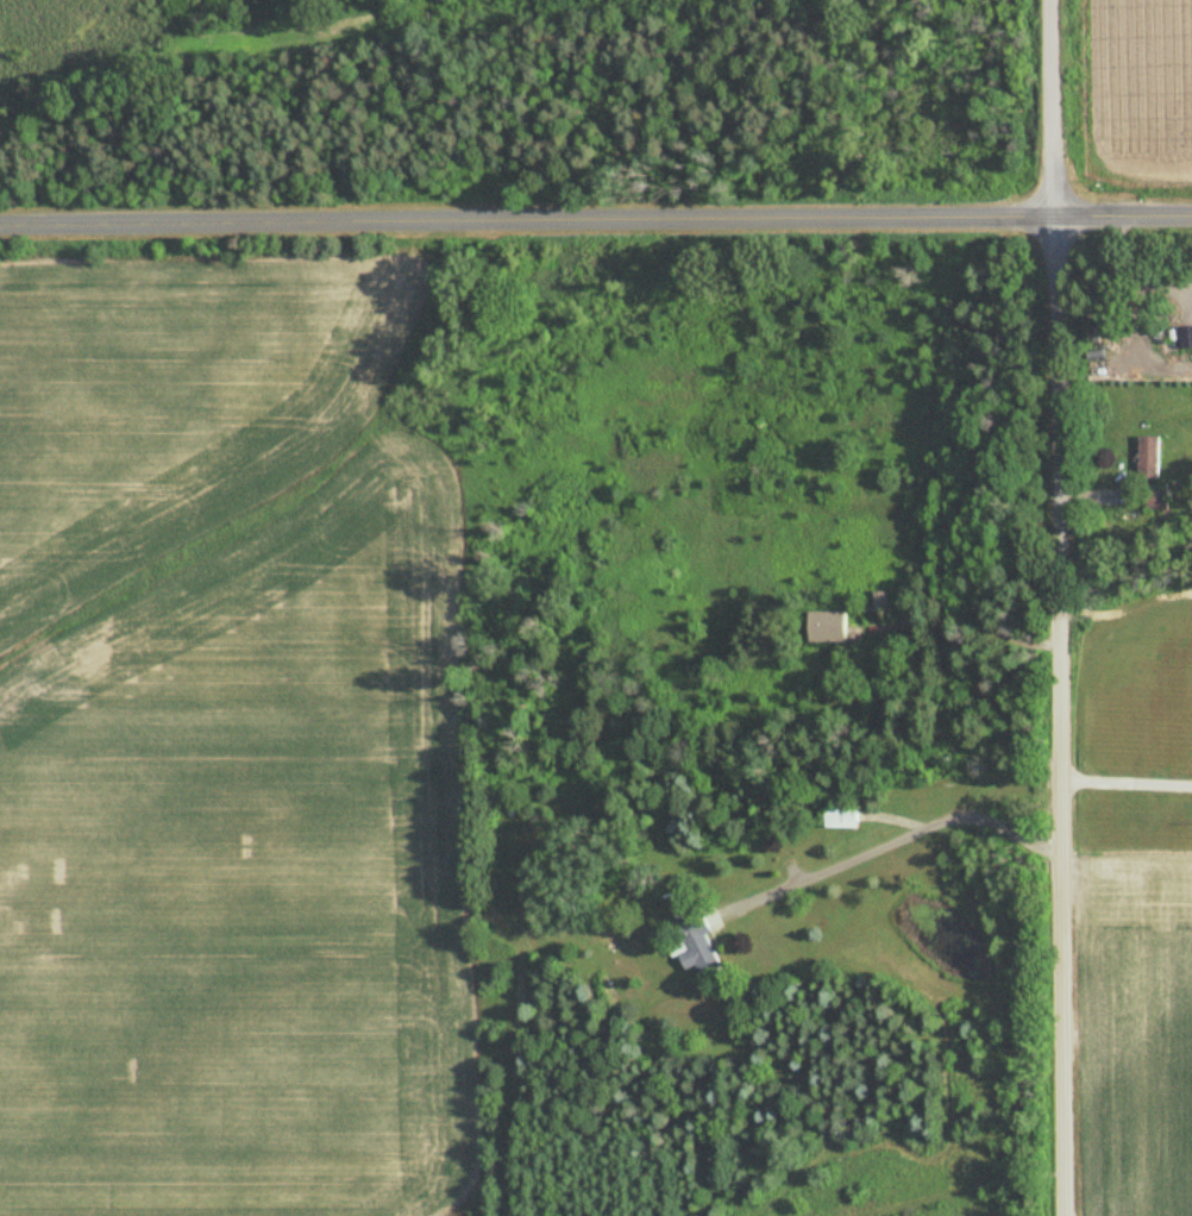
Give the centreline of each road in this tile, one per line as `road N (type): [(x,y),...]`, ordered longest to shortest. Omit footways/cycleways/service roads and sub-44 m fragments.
road 1 (tertiary): [(0,227),(1191,215)]
road 2 (residential): [(1065,1215),(1054,215)]
road 3 (residential): [(1054,215),(1052,0)]

